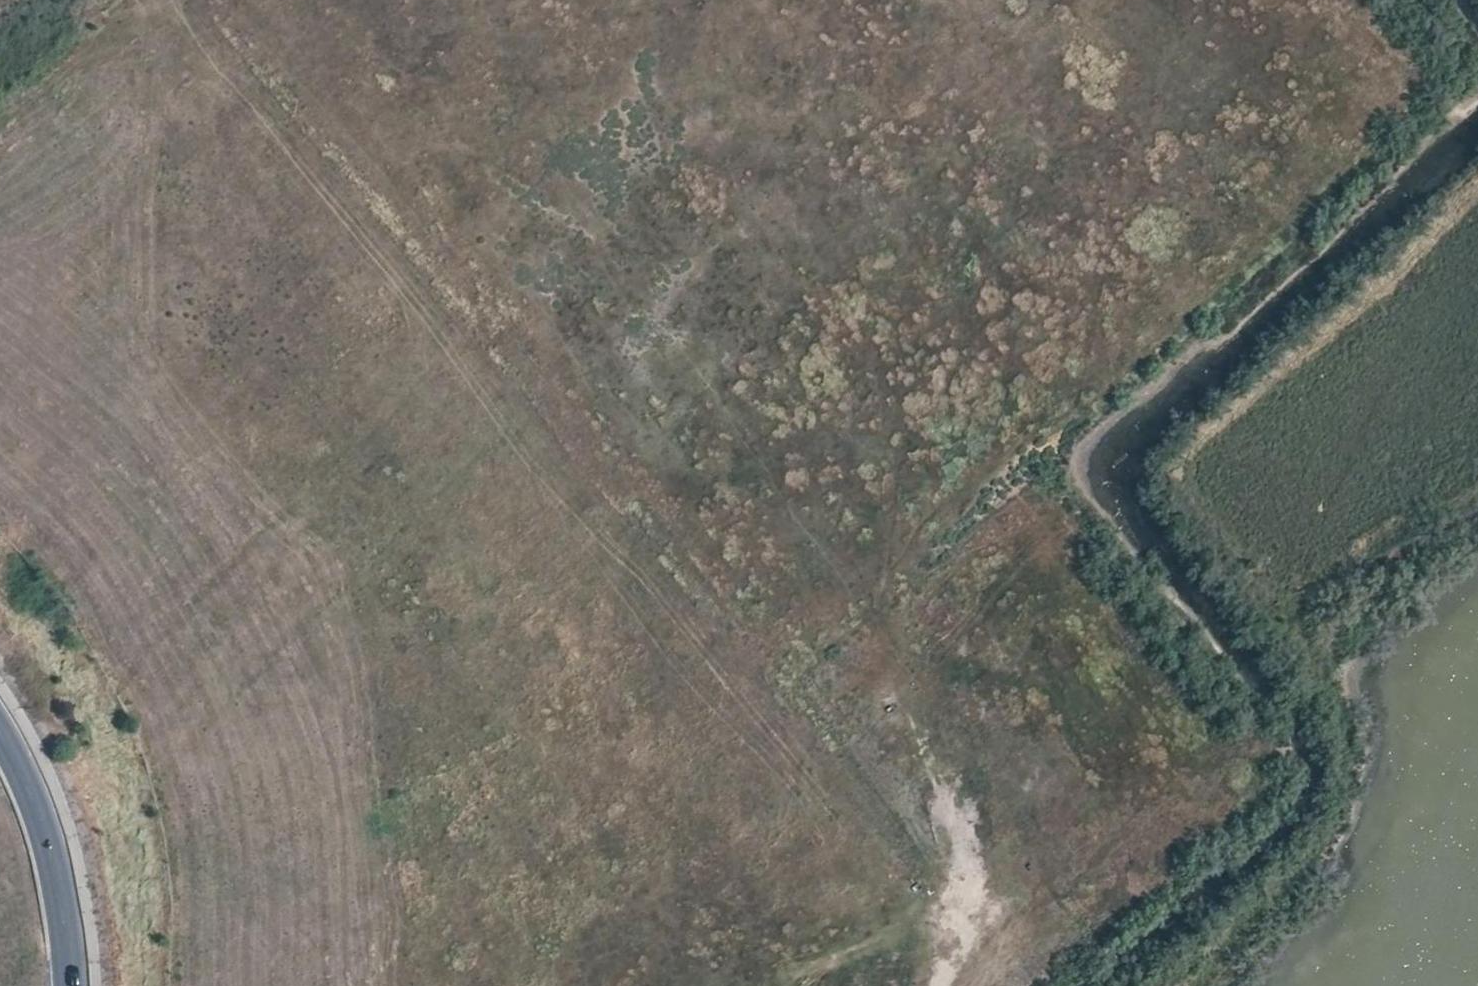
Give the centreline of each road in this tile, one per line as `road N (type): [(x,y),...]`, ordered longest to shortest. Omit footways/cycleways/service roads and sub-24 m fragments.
road 1 (primary): [(71,985),(49,844),(0,732)]
road 2 (track): [(940,985),(967,893),(960,817)]

